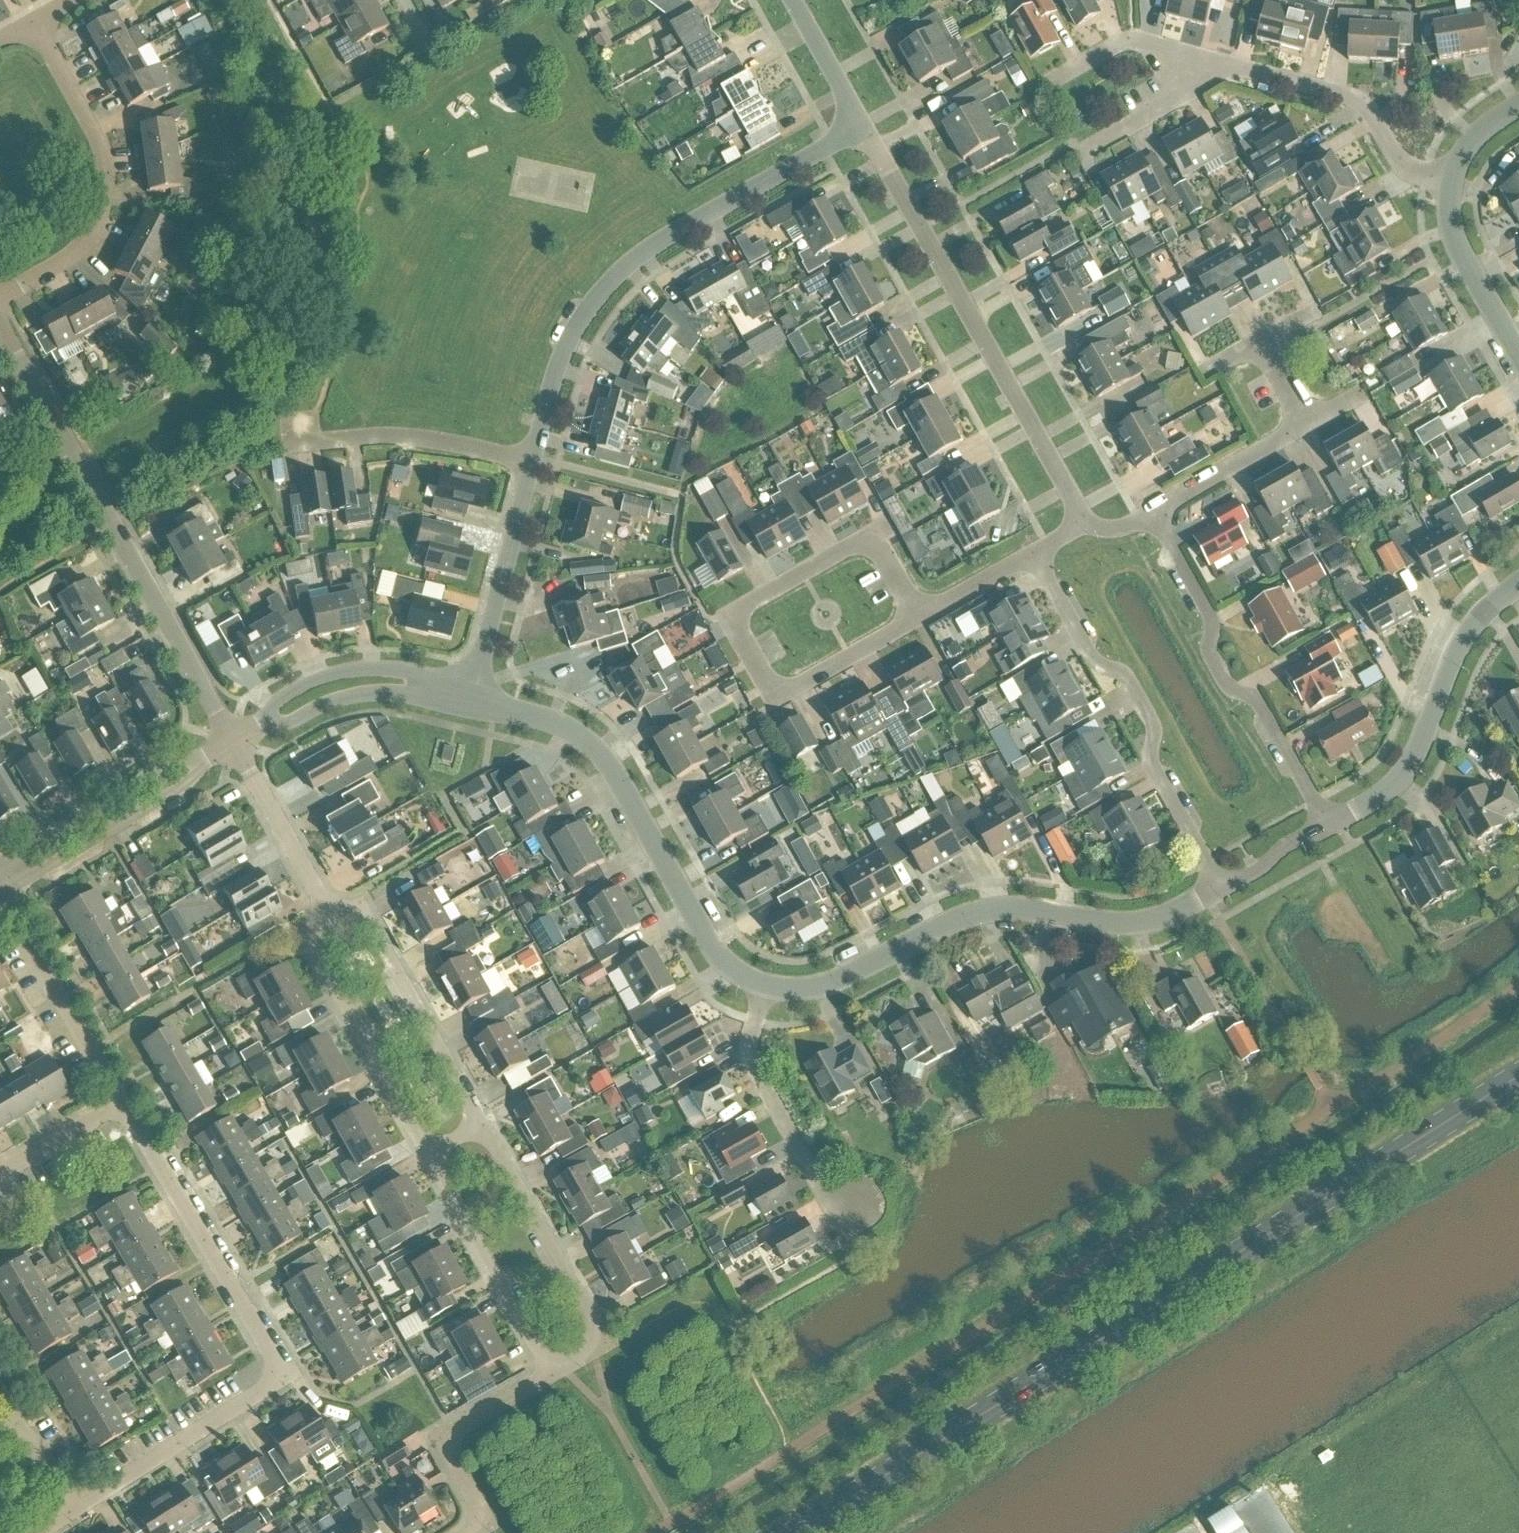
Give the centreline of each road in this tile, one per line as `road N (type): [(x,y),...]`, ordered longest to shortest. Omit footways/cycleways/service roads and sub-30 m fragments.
road 1 (primary): [(798,1532),(1518,1077)]
road 2 (residential): [(533,460),(557,371),(612,281),(645,251),(862,126)]
road 3 (residential): [(763,992),(806,993),(846,981),(998,916),(1026,912),(1141,930),(1223,888)]
road 4 (residential): [(239,743),(0,322)]
road 5 (residential): [(1087,529),(862,126)]
road 6 (residential): [(917,616),(872,538),(731,621),(776,705),(848,659)]
road 7 (residential): [(472,705),(575,735),(603,758),(701,931),(726,965),(763,992)]
road 8 (residential): [(1043,555),(1106,661),(1136,692),(1151,722),(1154,759),(1223,888)]
road 9 (residential): [(1327,829),(1260,706),(1233,691),(1211,653),(1209,613),(1154,525)]
road 10 (residential): [(36,23),(106,133),(113,176),(103,222),(67,266),(0,306)]
road 11 (residential): [(285,1382),(122,1097)]
road 12 (residential): [(1327,829),(1401,782),(1453,665),(1518,588)]
road 13 (residential): [(549,1377),(606,1341),(486,1125)]
road 14 (residential): [(486,1125),(365,904),(336,923)]
road 15 (residential): [(336,923),(309,937),(430,1158)]
road 16 (residential): [(1226,77),(1361,103),(1405,173),(1449,190)]
road 17 (residential): [(285,1382),(69,1517)]
road 18 (residential): [(472,705),(533,460)]
road 19 (residential): [(430,1158),(549,1377)]
road 20 (residential): [(851,1207),(825,1183),(754,1066),(763,992)]
road 21 (residential): [(533,460),(396,439),(314,440),(301,429)]
road 22 (residential): [(2,898),(181,793),(195,769)]
road 23 (residential): [(475,1532),(486,1526),(441,1441),(549,1377)]
road 24 (residential): [(122,1097),(2,898)]
road 25 (residential): [(195,769),(177,766),(0,865)]
road 26 (residential): [(336,923),(239,743)]
road 27 (residential): [(434,692),(407,674),(341,678),(304,689),(271,711),(267,728)]
road 28 (residential): [(1054,82),(1137,44),(1226,77)]
road 29 (residential): [(1154,525),(1307,427)]
road 30 (residential): [(1518,355),(1461,249),(1449,190)]
road 31 (residential): [(267,728),(360,701),(434,692)]
road 32 (residential): [(1096,152),(1226,77)]
road 33 (residential): [(862,126),(794,0)]
road 34 (residential): [(0,1171),(122,1097)]
road 35 (residential): [(917,616),(1043,555)]
road 36 (residential): [(1223,888),(1259,876),(1289,847),(1327,829)]

